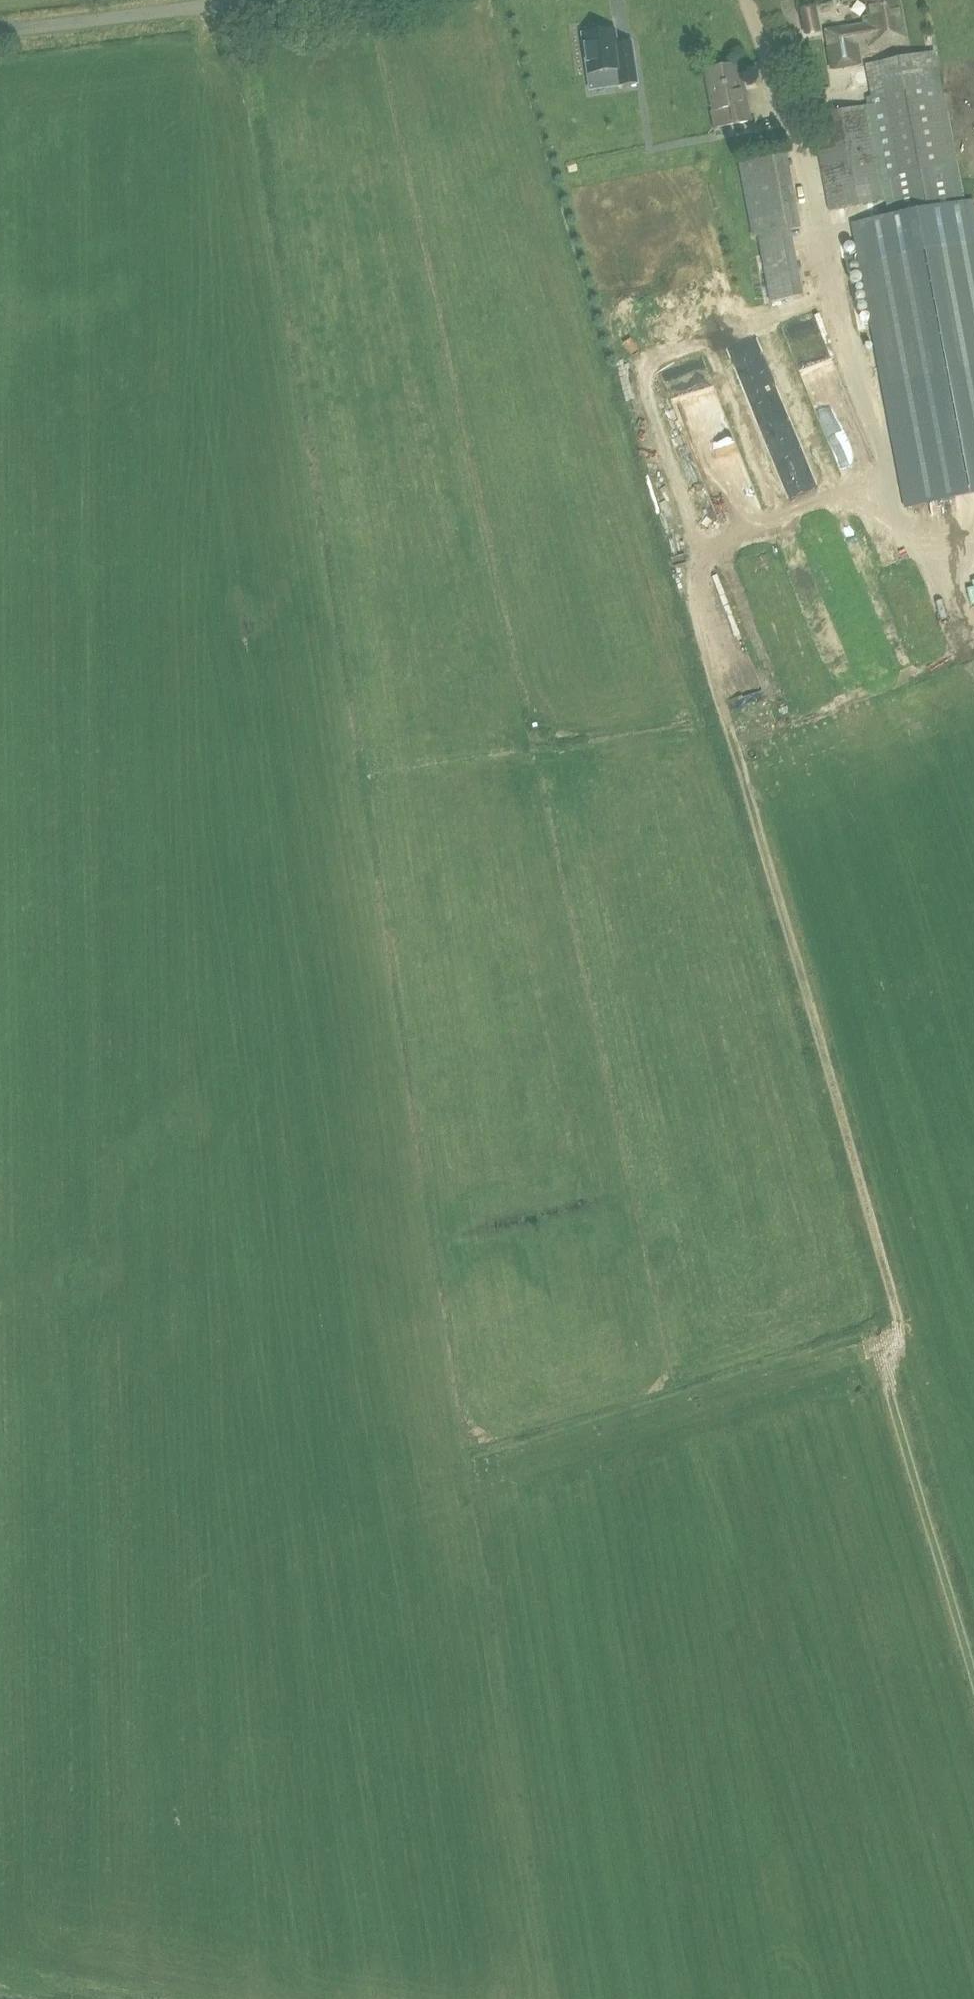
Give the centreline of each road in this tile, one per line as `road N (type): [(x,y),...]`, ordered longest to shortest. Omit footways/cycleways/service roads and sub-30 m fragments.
road 1 (unclassified): [(244,0),(0,31)]

